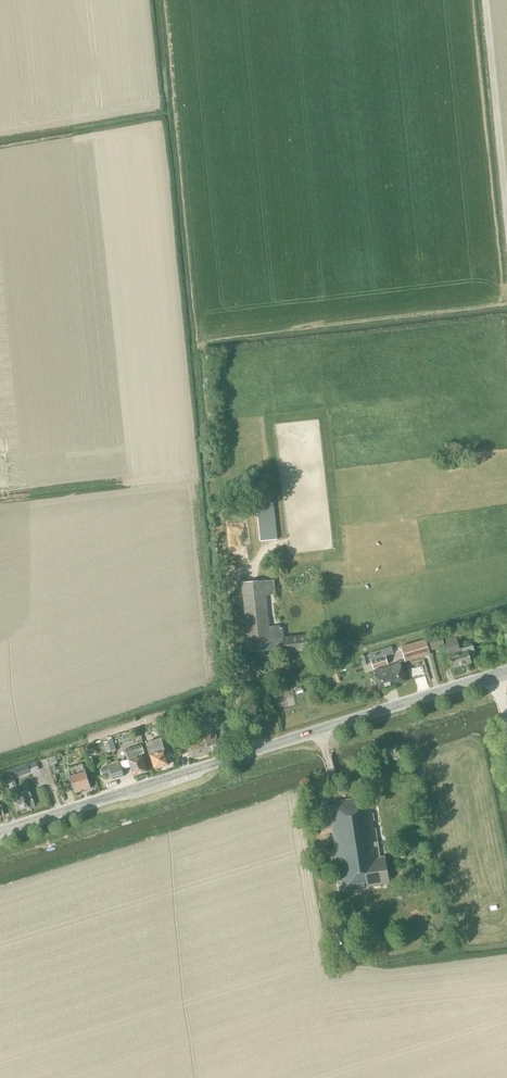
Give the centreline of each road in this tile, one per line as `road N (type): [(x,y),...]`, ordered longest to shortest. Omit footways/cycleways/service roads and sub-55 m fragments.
road 1 (tertiary): [(0,831),(506,670)]

